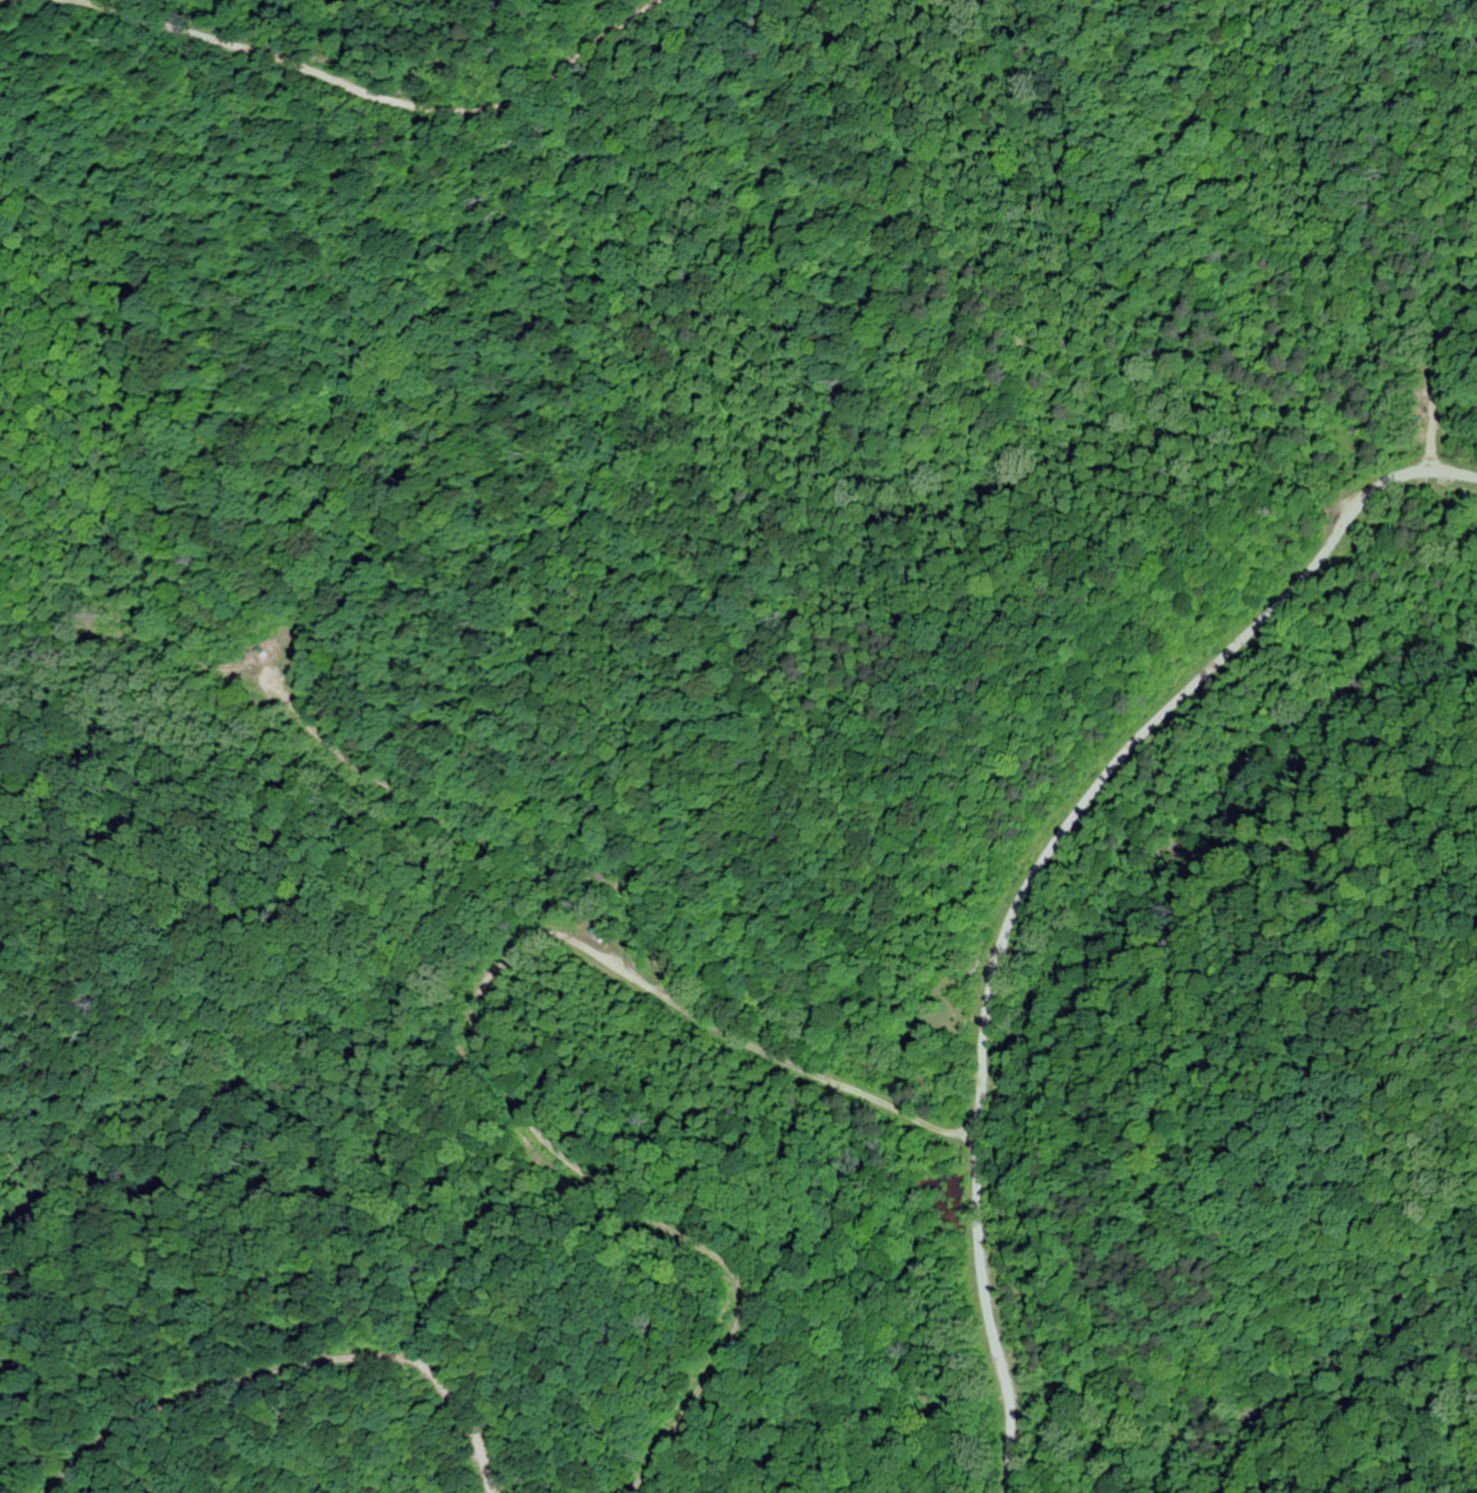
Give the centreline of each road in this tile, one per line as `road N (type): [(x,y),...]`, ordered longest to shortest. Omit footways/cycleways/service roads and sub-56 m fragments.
road 1 (residential): [(69,0),(352,100),(422,100),(530,62),(596,0)]

